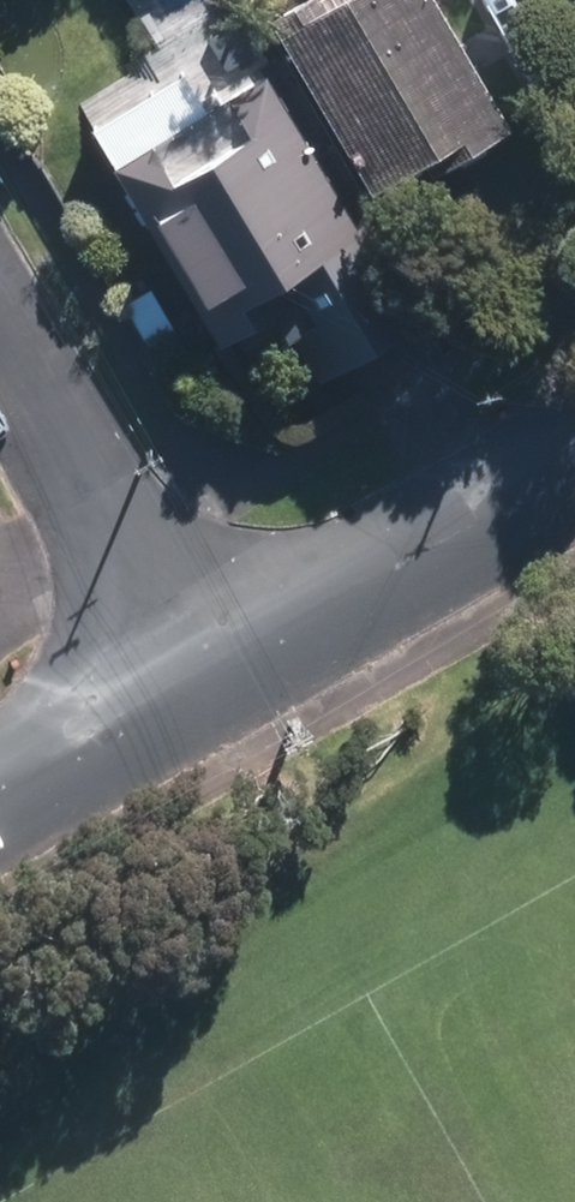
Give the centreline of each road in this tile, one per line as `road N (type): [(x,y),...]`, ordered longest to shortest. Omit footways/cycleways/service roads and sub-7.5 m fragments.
road 1 (residential): [(199,675),(574,459)]
road 2 (residential): [(0,338),(199,675)]
road 3 (residential): [(0,796),(199,675)]

